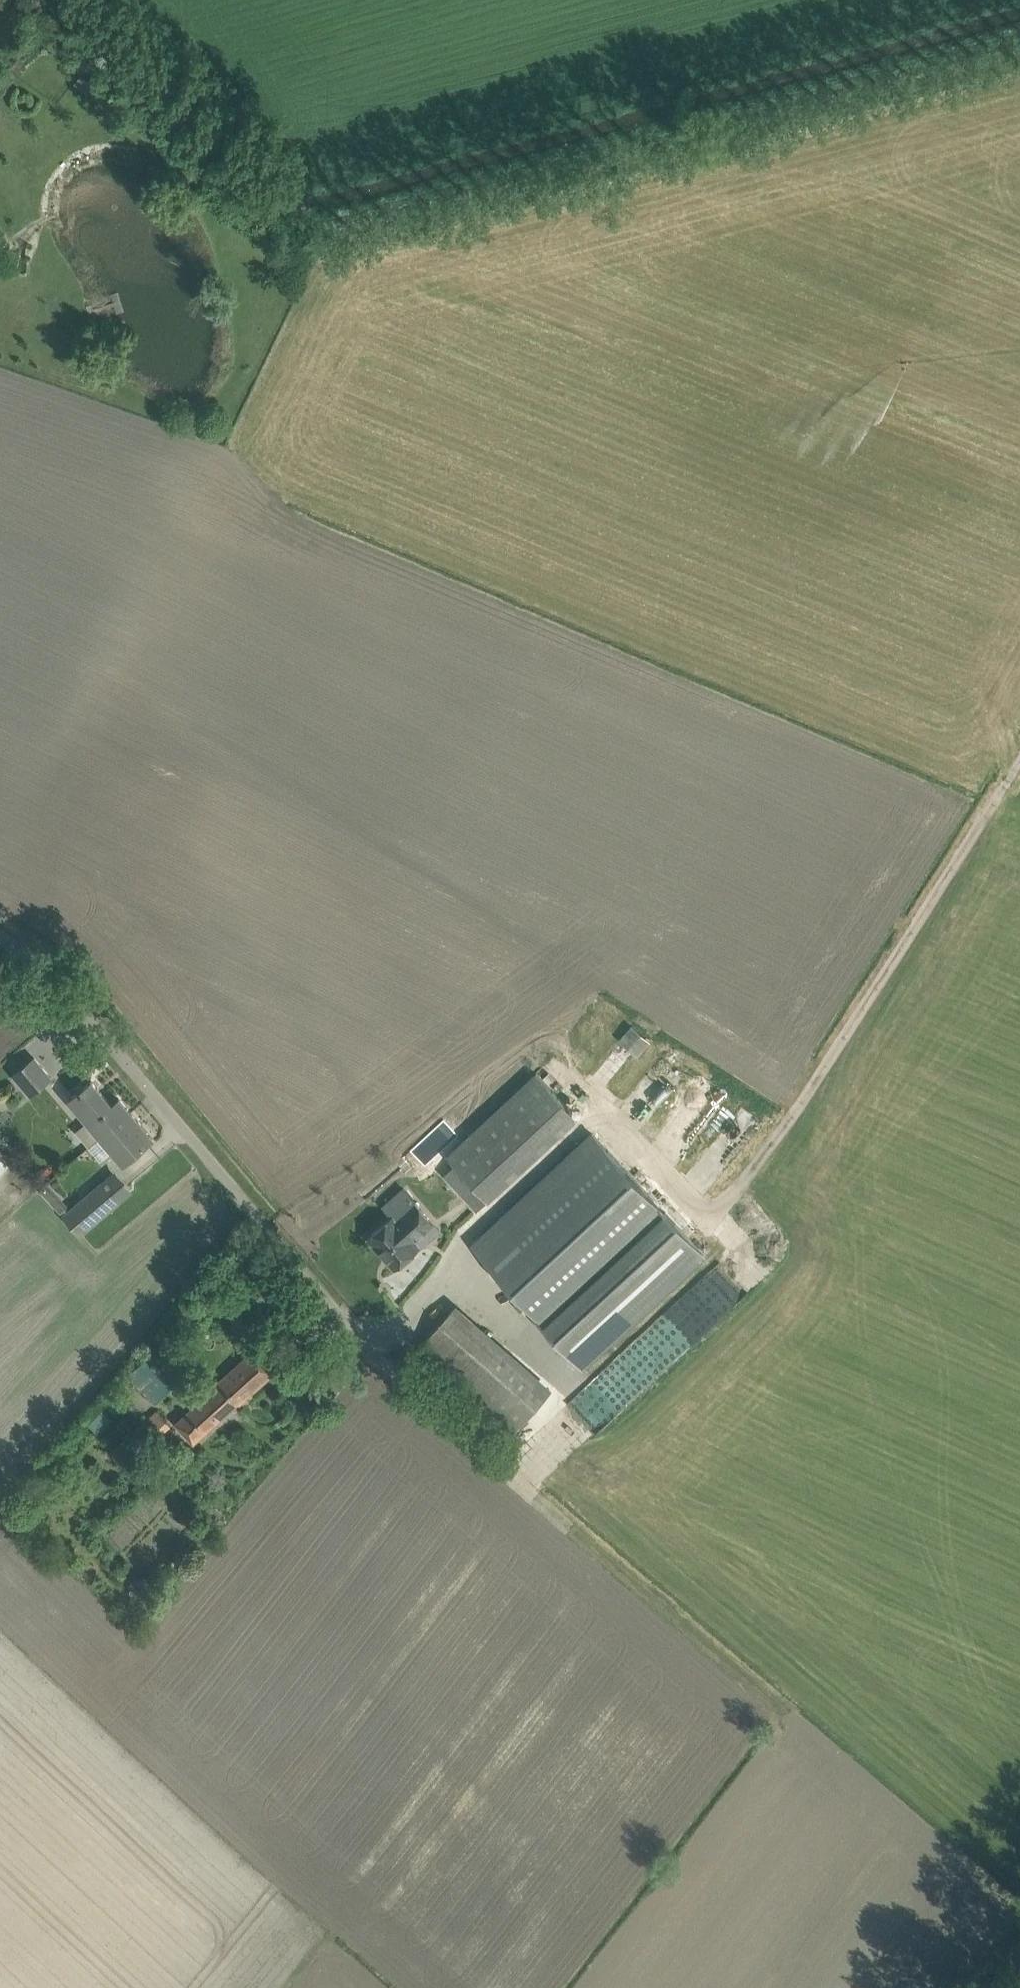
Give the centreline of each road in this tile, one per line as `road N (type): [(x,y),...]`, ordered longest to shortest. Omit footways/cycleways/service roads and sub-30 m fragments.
road 1 (track): [(1019,764),(727,1216)]
road 2 (unclassified): [(345,1318),(114,1019),(36,948),(0,929)]

